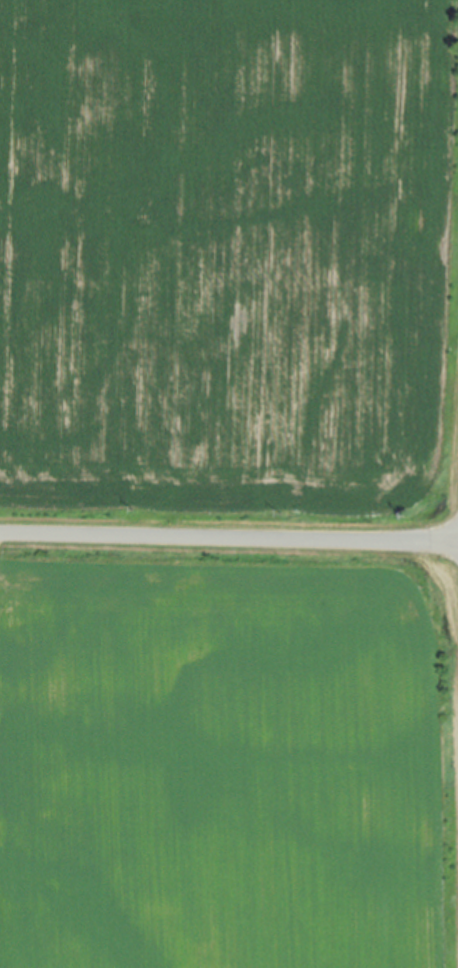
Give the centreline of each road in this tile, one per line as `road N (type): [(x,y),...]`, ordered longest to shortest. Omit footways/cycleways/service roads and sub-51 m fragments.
road 1 (residential): [(0,533),(457,543)]

